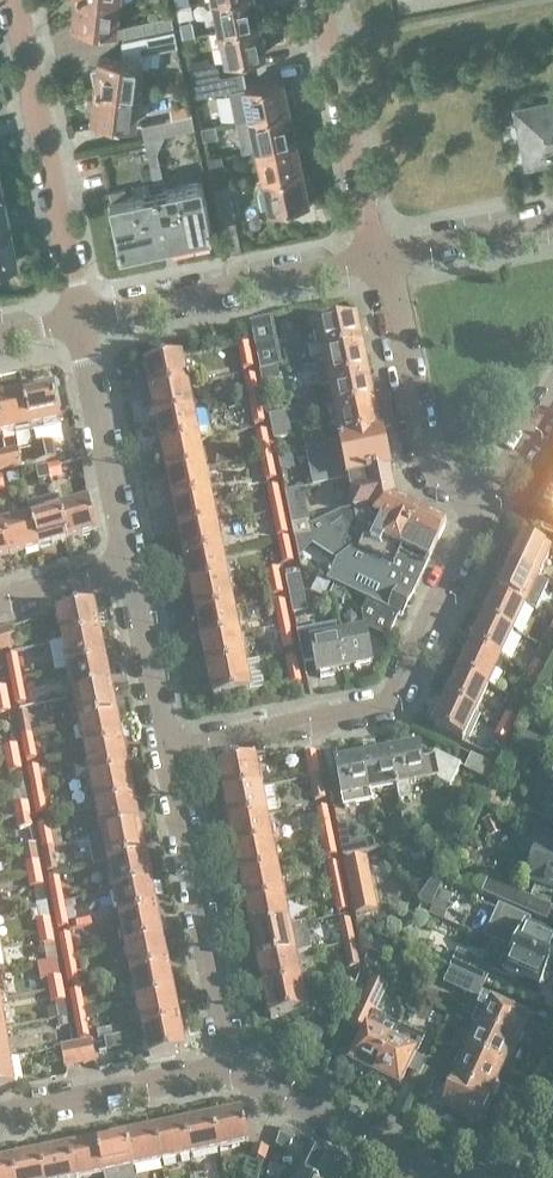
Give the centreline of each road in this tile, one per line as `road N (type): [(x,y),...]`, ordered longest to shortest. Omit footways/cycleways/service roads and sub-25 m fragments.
road 1 (residential): [(175,745),(389,702),(486,508)]
road 2 (residential): [(230,1067),(175,745)]
road 3 (residential): [(80,320),(15,0)]
road 4 (residential): [(80,320),(377,257)]
road 5 (residential): [(486,508),(451,492),(422,444),(377,257)]
road 6 (residential): [(377,257),(322,0)]
road 7 (residential): [(138,574),(80,320)]
road 8 (residential): [(0,1117),(230,1067)]
road 9 (residential): [(401,1152),(230,1067)]
road 10 (residential): [(377,257),(552,219)]
road 11 (residential): [(175,745),(138,574)]
road 12 (residential): [(0,611),(138,574)]
road 13 (residential): [(486,508),(552,400)]

